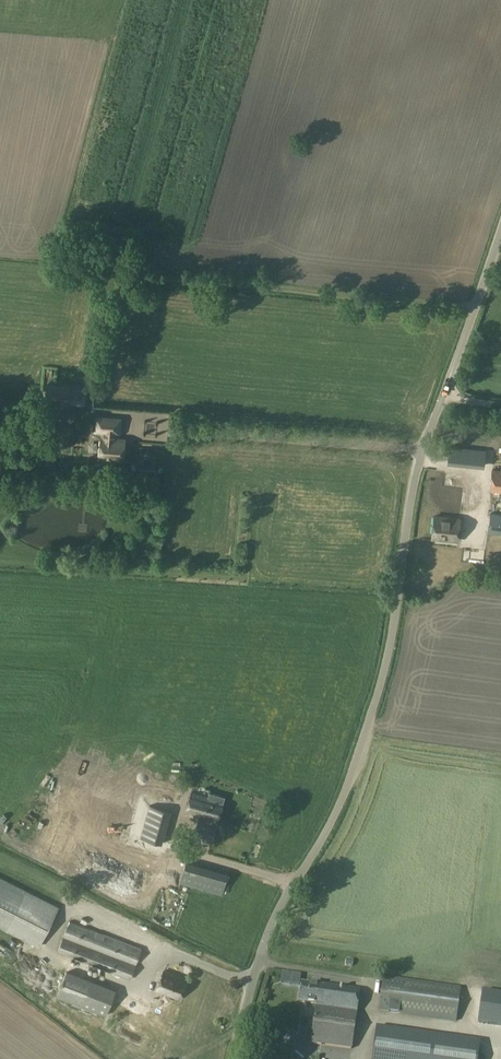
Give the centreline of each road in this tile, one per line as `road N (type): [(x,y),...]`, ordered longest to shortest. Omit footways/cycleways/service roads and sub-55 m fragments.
road 1 (unclassified): [(233,1058),(262,946),(332,820),(364,737),(397,606),(412,487),(500,232)]
road 2 (track): [(258,288),(472,310)]

